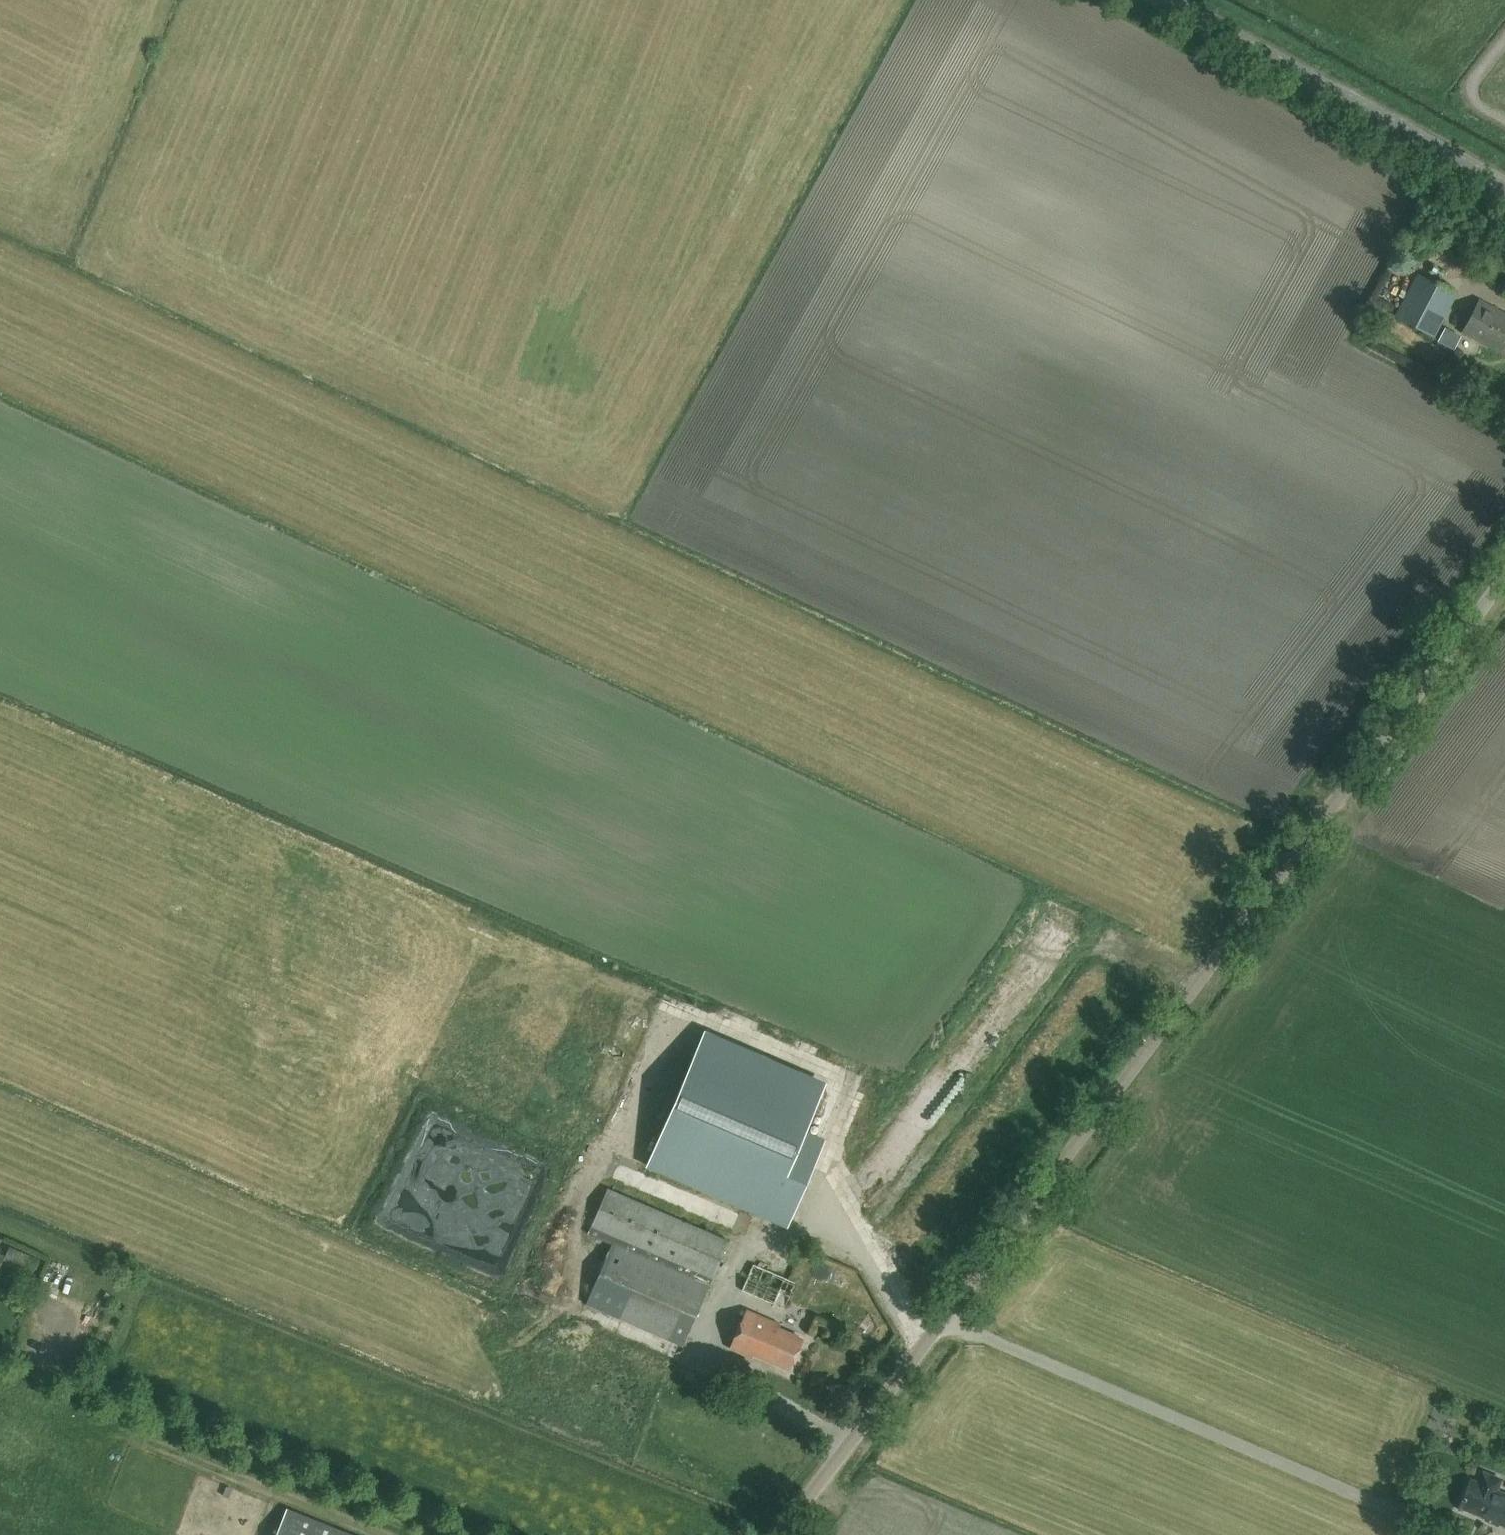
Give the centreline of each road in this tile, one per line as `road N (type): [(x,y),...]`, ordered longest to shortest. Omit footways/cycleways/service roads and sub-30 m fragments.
road 1 (unclassified): [(782,1534),(1504,579)]
road 2 (unclassified): [(1504,193),(1155,0)]

